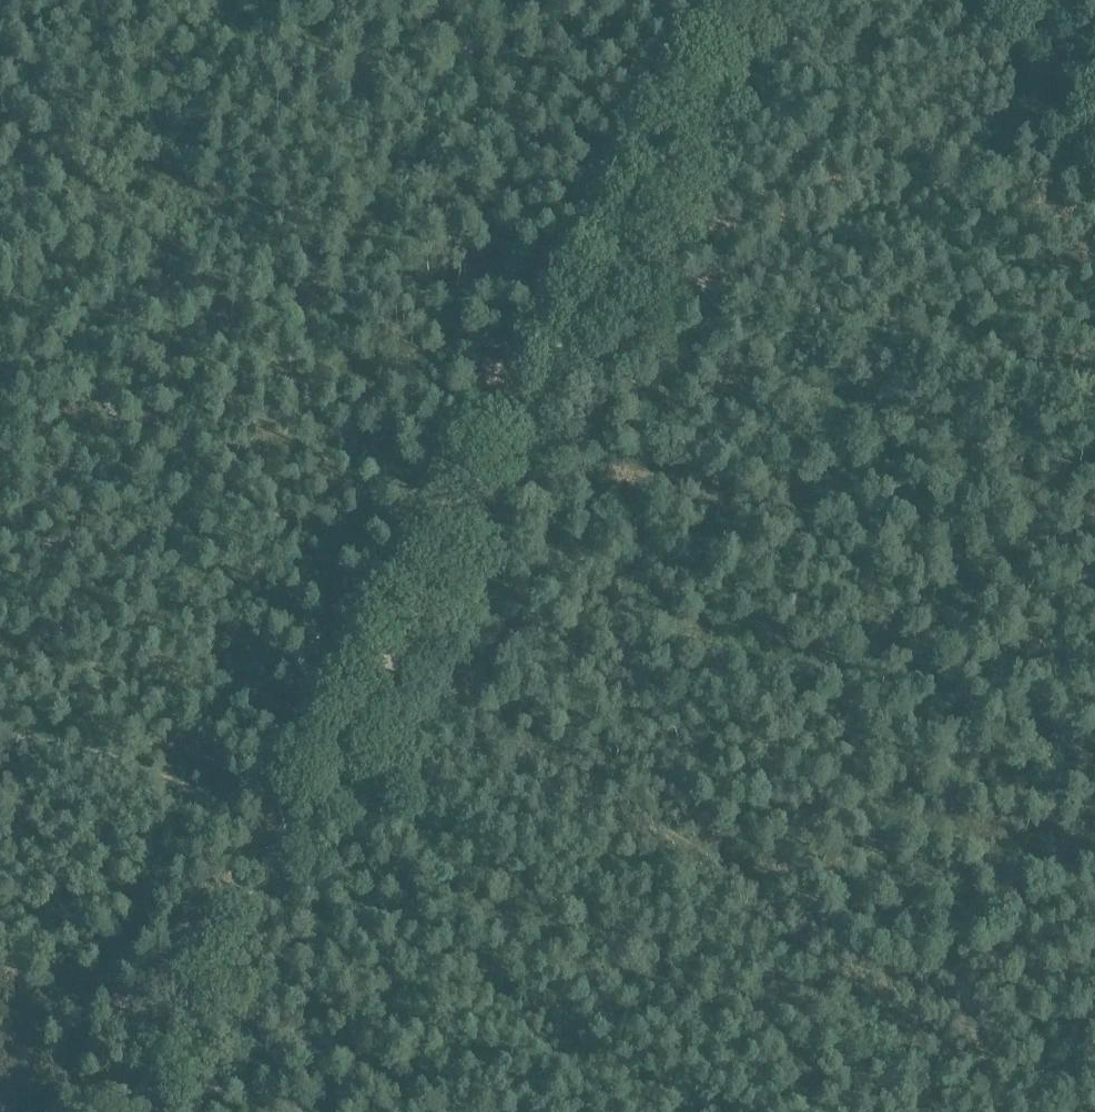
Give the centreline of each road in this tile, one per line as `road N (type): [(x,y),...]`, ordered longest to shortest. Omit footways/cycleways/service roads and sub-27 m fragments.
road 1 (track): [(768,0),(306,826)]
road 2 (track): [(996,1111),(965,1022),(394,661)]
road 3 (track): [(915,1111),(1094,779)]
road 4 (track): [(306,826),(142,1111)]
road 5 (track): [(0,721),(306,826)]
road 6 (track): [(1020,0),(1094,112)]

